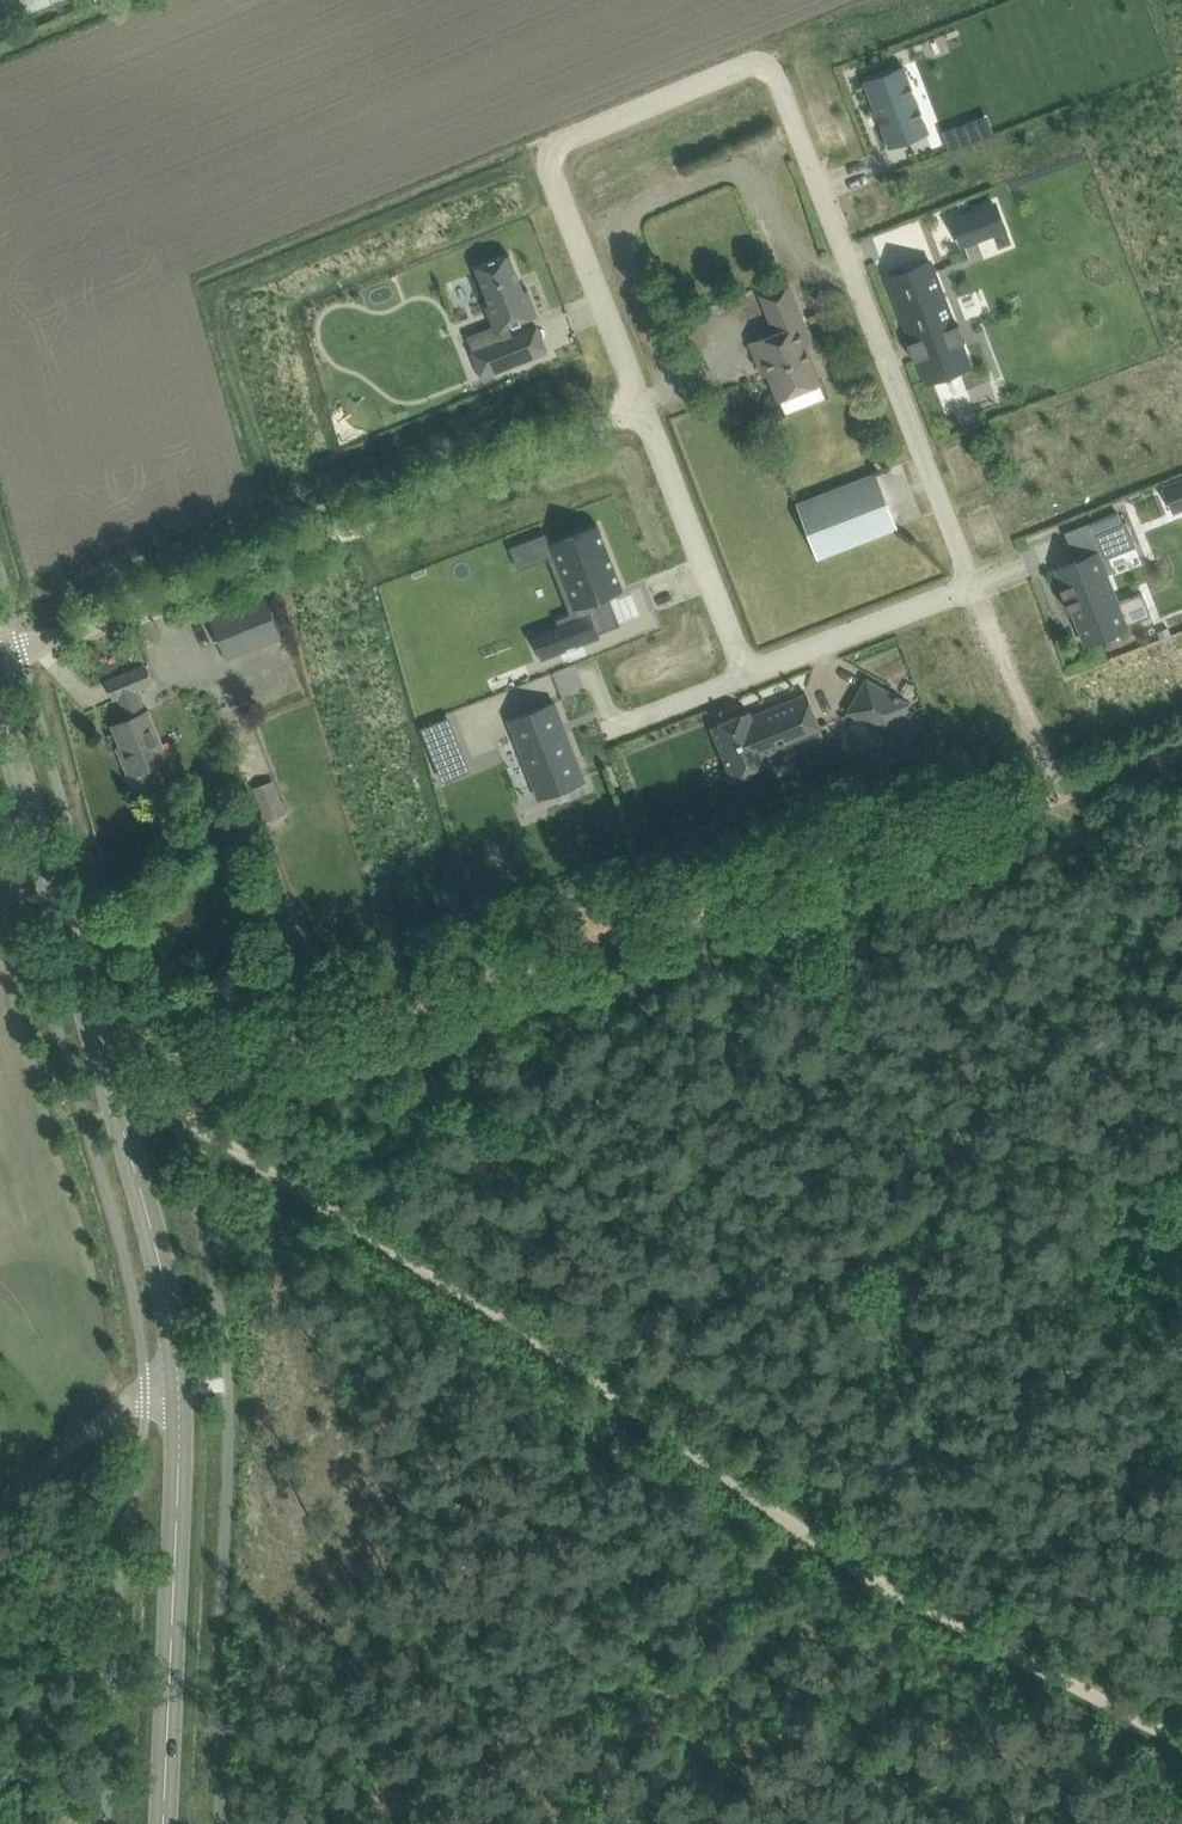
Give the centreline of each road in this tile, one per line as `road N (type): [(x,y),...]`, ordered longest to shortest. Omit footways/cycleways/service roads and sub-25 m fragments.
road 1 (residential): [(642,406),(549,167),(552,151),(754,66),(772,71),(968,584),(960,597),(746,677)]
road 2 (track): [(166,1098),(1065,794)]
road 3 (track): [(802,1521),(439,1266),(166,1098)]
road 4 (secondary): [(178,1383),(169,1290),(0,707)]
road 5 (residential): [(0,654),(642,406)]
road 6 (secondary): [(164,1823),(178,1383)]
road 7 (track): [(1181,1726),(802,1521)]
road 8 (residential): [(746,677),(642,406)]
road 9 (unclassified): [(0,1506),(125,1401),(178,1383)]
road 10 (residential): [(746,677),(612,727)]
road 11 (track): [(1181,745),(1065,794)]

